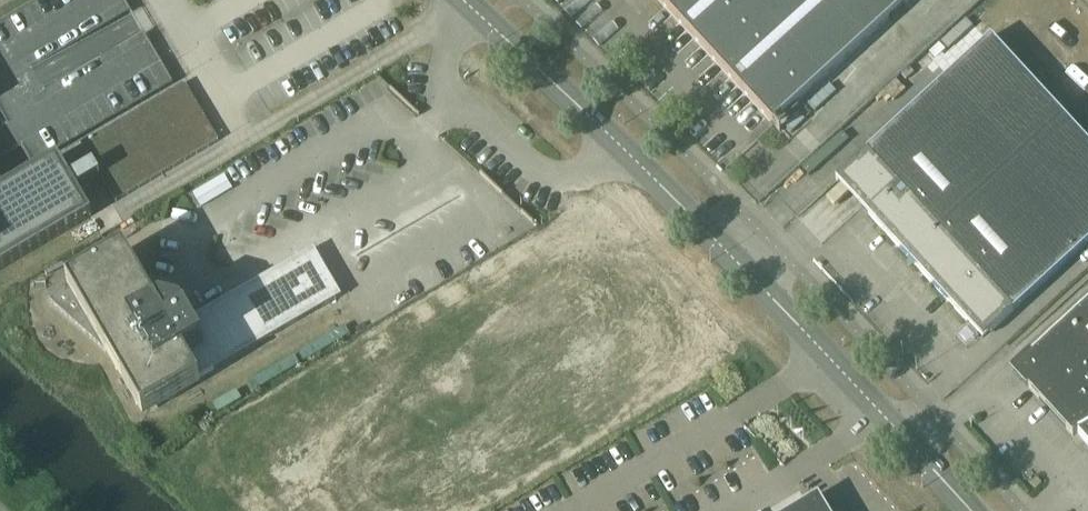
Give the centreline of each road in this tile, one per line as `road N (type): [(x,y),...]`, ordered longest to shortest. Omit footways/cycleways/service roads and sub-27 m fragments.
road 1 (tertiary): [(971,510),(631,153),(465,0)]

